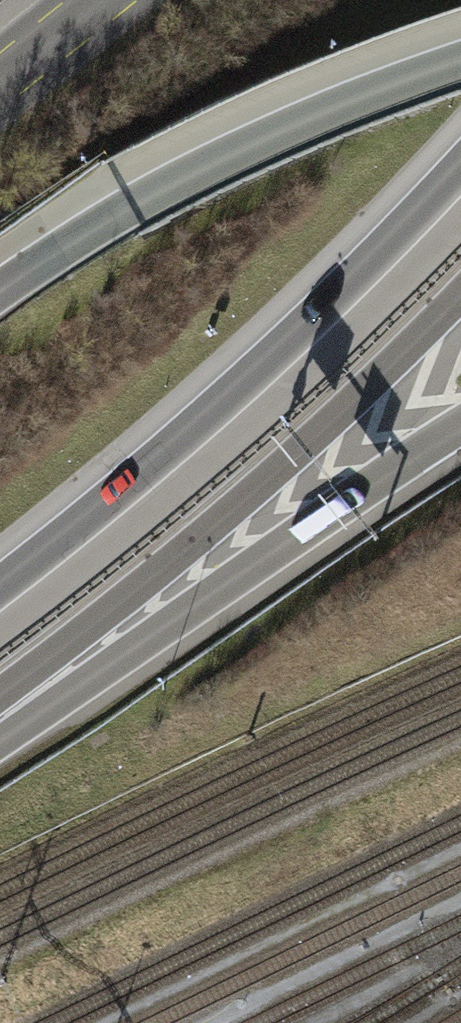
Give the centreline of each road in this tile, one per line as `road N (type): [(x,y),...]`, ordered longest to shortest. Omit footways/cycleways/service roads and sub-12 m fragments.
road 1 (trunk): [(460,164),(253,374),(0,584)]
road 2 (trunk): [(0,686),(296,456),(460,295)]
road 3 (trunk): [(0,738),(460,428)]
road 4 (trunk): [(460,61),(292,122),(133,198),(0,285)]
road 5 (primary): [(101,0),(0,80)]

